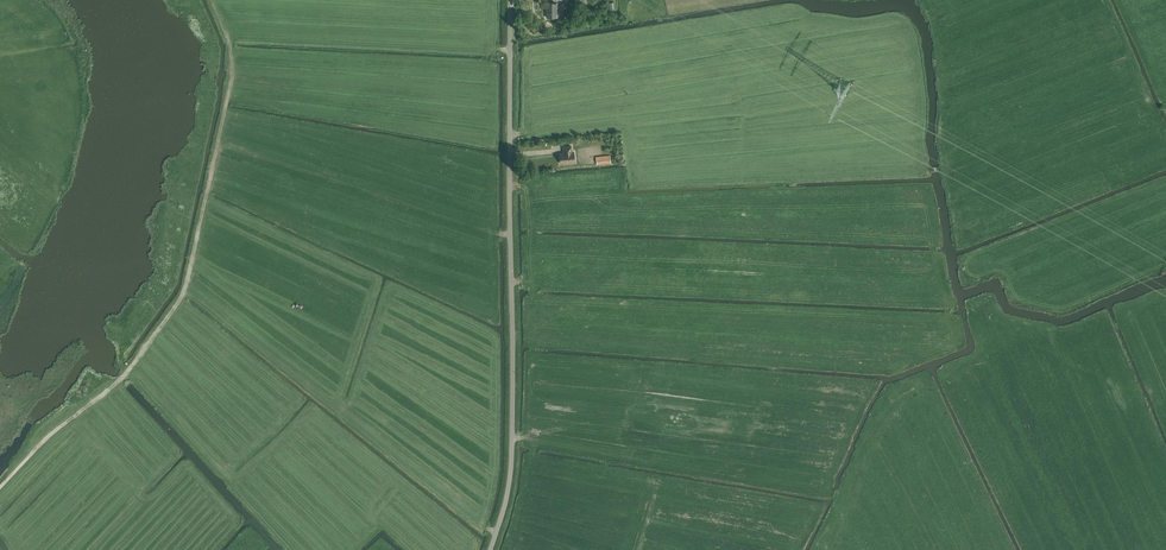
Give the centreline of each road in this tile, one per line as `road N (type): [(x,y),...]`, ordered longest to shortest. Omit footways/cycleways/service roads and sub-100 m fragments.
road 1 (unclassified): [(491,549),(511,460),(511,0)]

